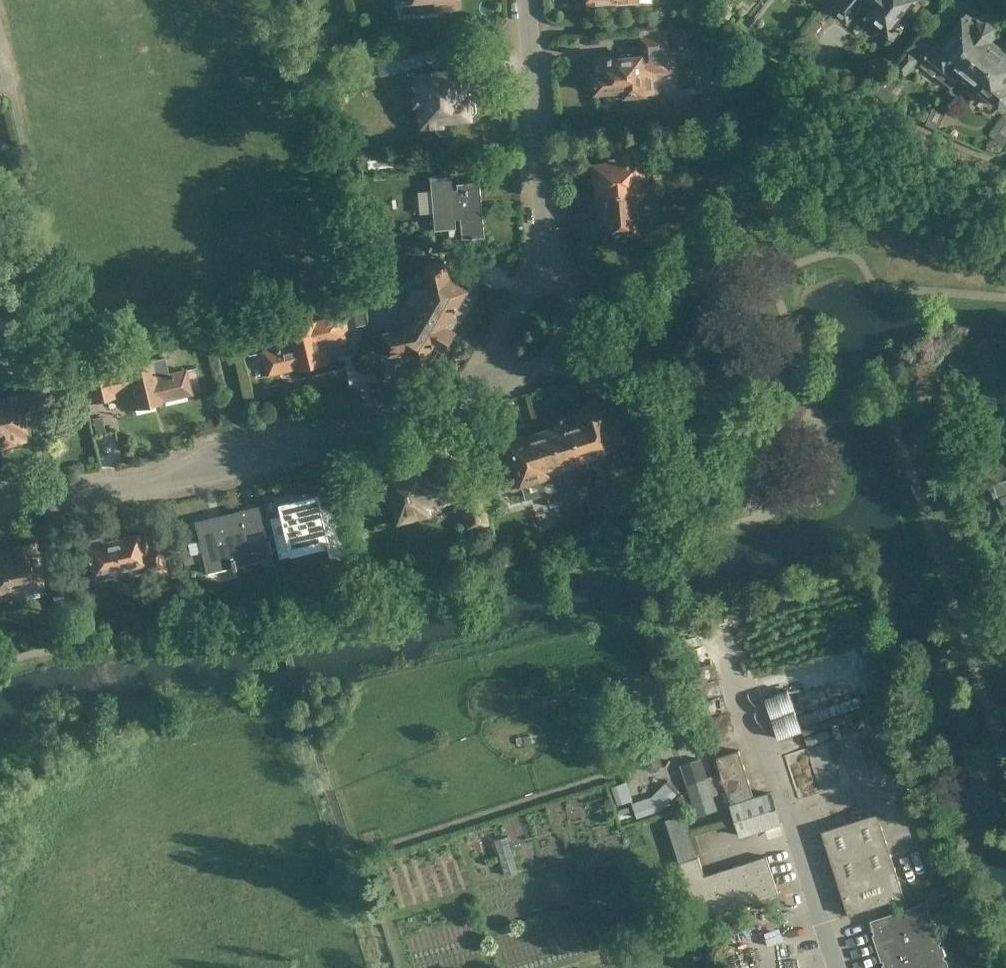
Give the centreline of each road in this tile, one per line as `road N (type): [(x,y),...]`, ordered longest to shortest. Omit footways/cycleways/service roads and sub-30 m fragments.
road 1 (residential): [(0,502),(250,460),(476,401)]
road 2 (residential): [(548,243),(530,0)]
road 3 (residential): [(476,401),(539,388),(550,367),(571,315),(548,243)]
road 4 (residential): [(476,401),(548,243)]
road 5 (residential): [(383,967),(344,839)]
road 6 (residential): [(29,150),(0,30)]

